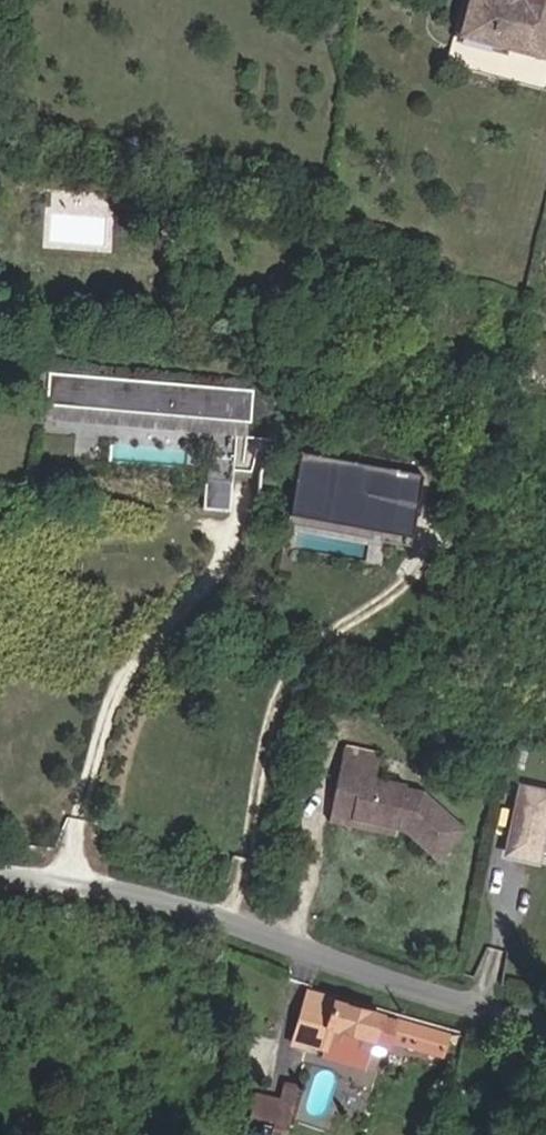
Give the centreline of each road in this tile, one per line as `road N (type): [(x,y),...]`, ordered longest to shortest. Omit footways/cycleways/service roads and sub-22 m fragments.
road 1 (residential): [(0,876),(138,896),(237,922),(420,990),(545,1021)]

